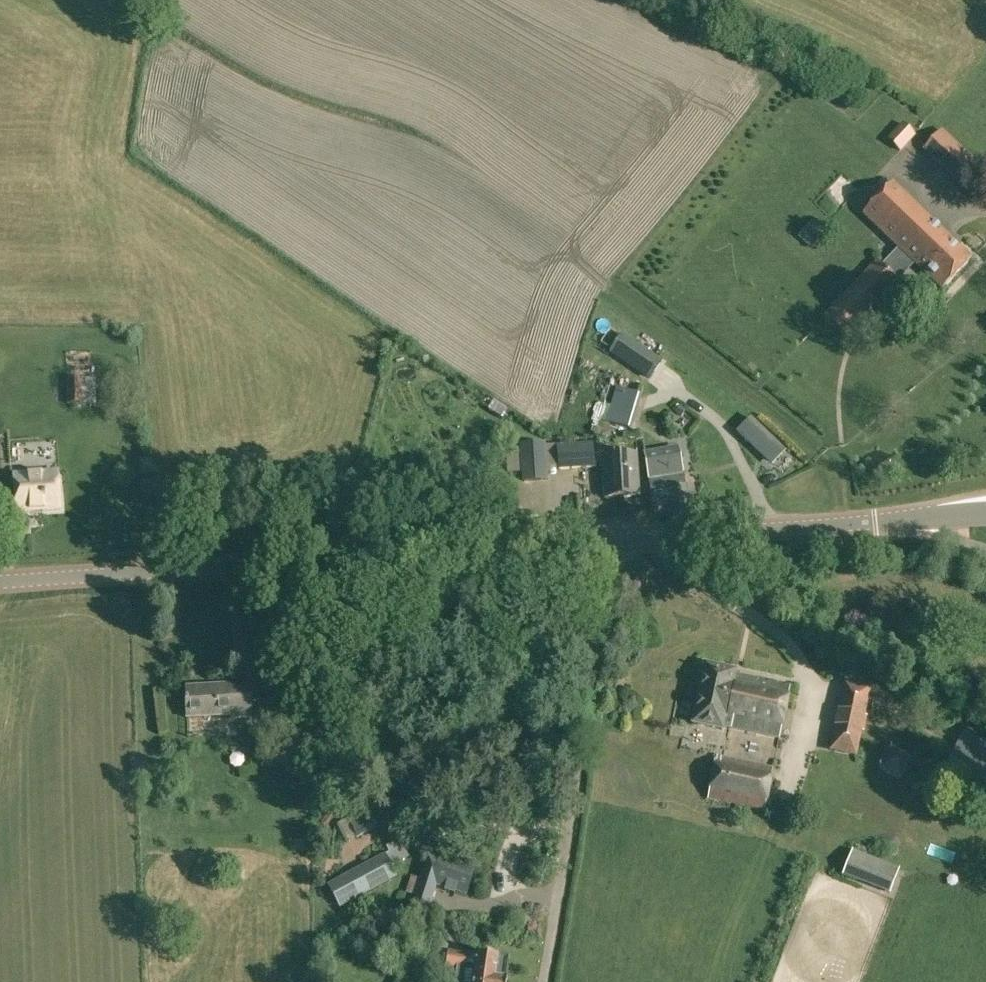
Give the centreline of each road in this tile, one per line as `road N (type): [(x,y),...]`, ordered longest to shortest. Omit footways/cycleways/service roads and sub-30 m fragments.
road 1 (secondary): [(0,582),(985,516)]
road 2 (track): [(611,541),(541,981)]

